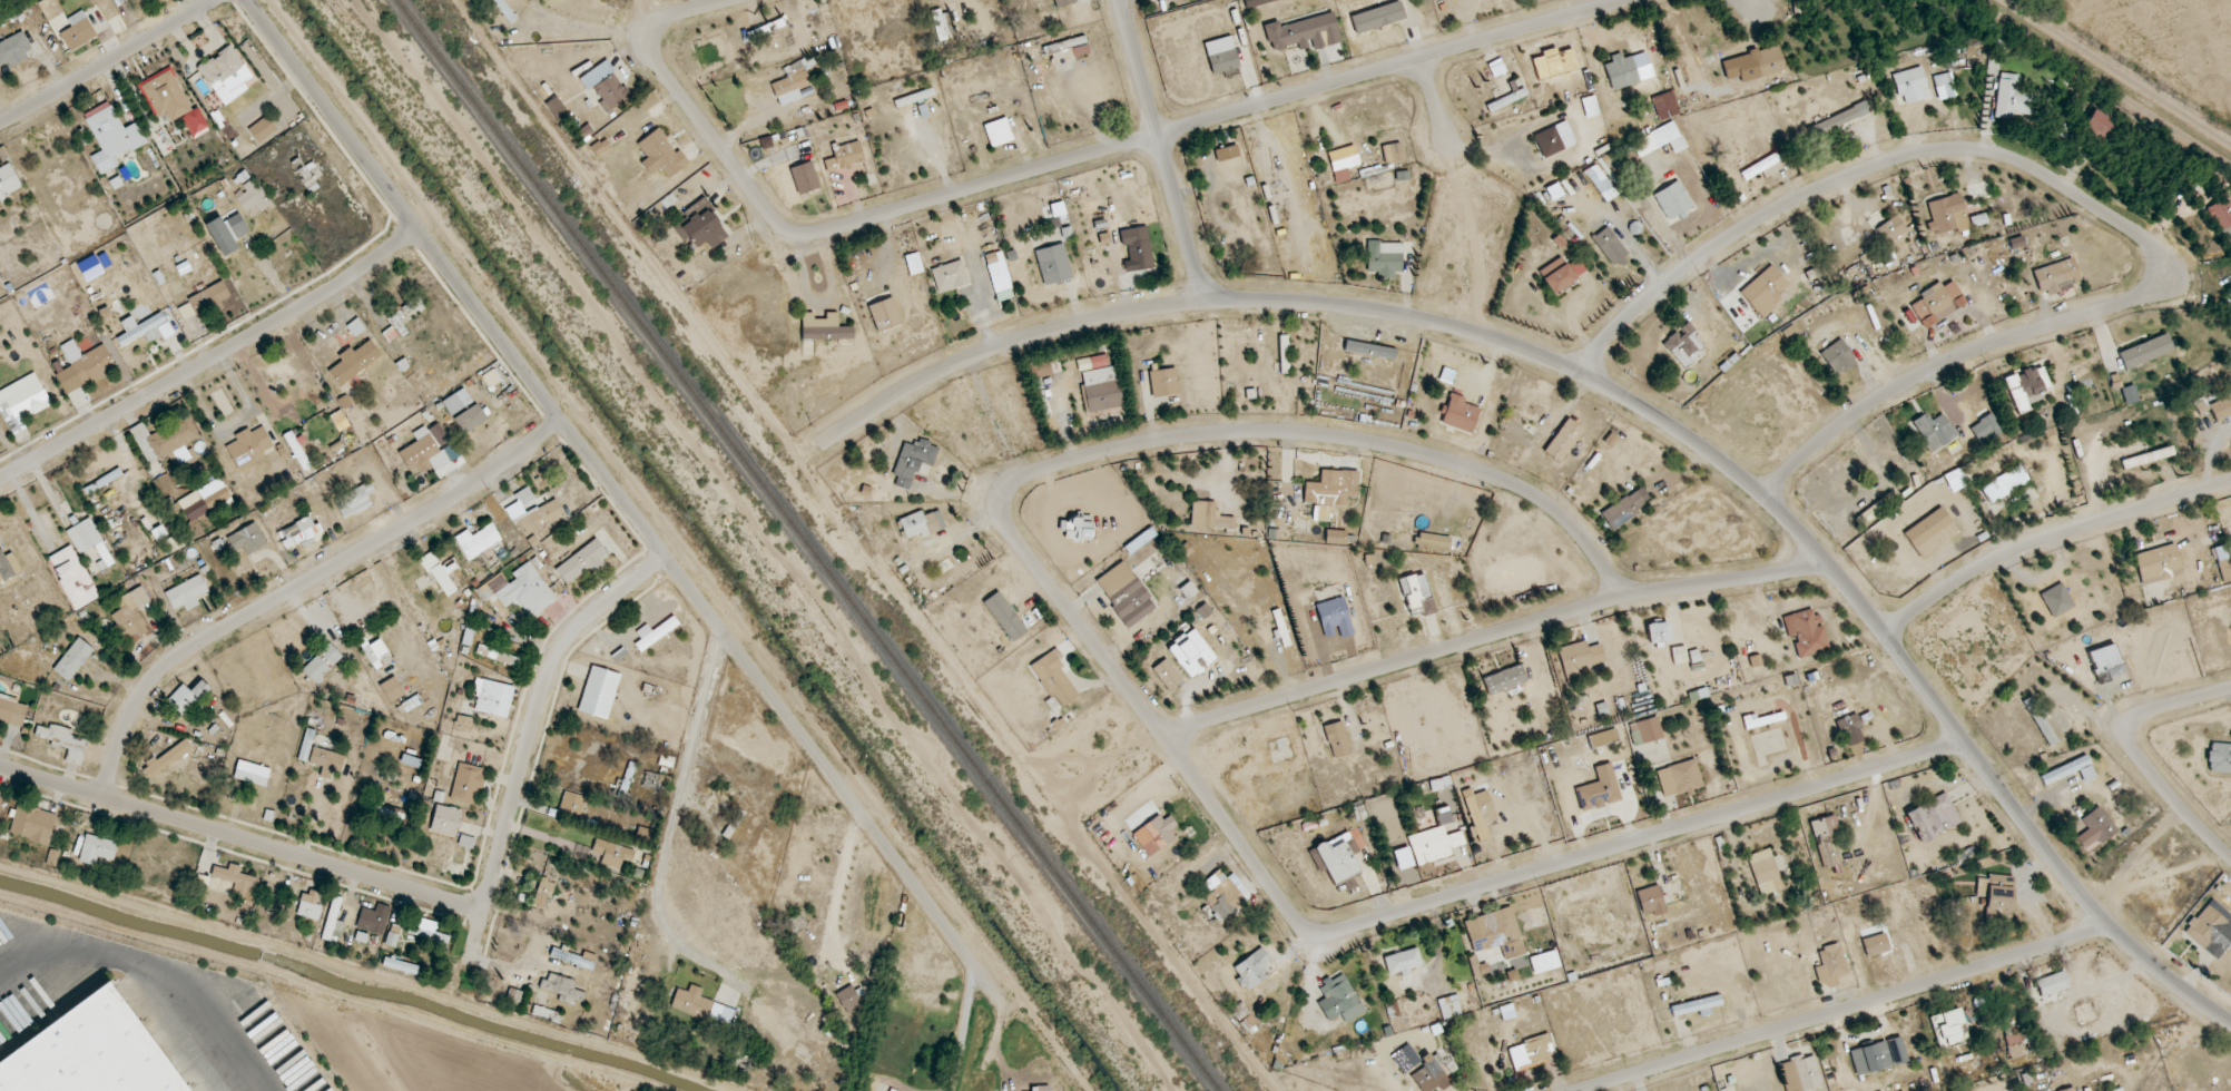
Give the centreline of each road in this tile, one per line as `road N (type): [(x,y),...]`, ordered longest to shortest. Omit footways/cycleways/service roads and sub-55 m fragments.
road 1 (tertiary): [(2230,1021),(2106,921),(1886,633),(1765,493),(1662,416),(1547,357),(1476,332),(1331,303),(1202,299),(1063,327),(964,361),(803,459)]
road 2 (residential): [(1624,0),(799,237),(774,224),(646,50),(648,27)]
road 3 (residential): [(1170,739),(1000,522),(993,499),(1006,481),(1172,438),(1303,433),(1378,443),(1488,474),(1553,505),(1622,597)]
road 4 (residential): [(1170,739),(1306,931),(1321,937),(1964,739)]
road 5 (residential): [(1582,372),(1624,318),(1738,230),(1827,184),(1946,147),(2017,157),(2058,179),(2151,243),(2158,282)]
road 6 (tertiary): [(666,558),(248,0)]
road 7 (residential): [(1827,561),(1622,597),(1201,723),(1170,739)]
road 8 (residential): [(101,797),(135,702),(154,675),(424,517),(560,422)]
road 9 (residential): [(1005,1006),(666,558)]
road 10 (residential): [(1574,1090),(1836,1015),(2106,921)]
road 11 (residential): [(485,910),(0,767)]
road 12 (residential): [(0,479),(320,297),(416,227)]
road 13 (residential): [(469,977),(552,667),(582,625),(666,558)]
road 14 (residential): [(1765,493),(1838,426),(1911,379),(2008,337),(2149,295),(2158,282)]
road 15 (residential): [(2230,483),(2025,546),(1886,633)]
road 16 (residential): [(1119,0),(1202,299)]
road 17 (residential): [(2230,857),(2141,760),(2129,734),(2134,715),(2230,690)]
road 18 (residential): [(0,125),(214,0)]

